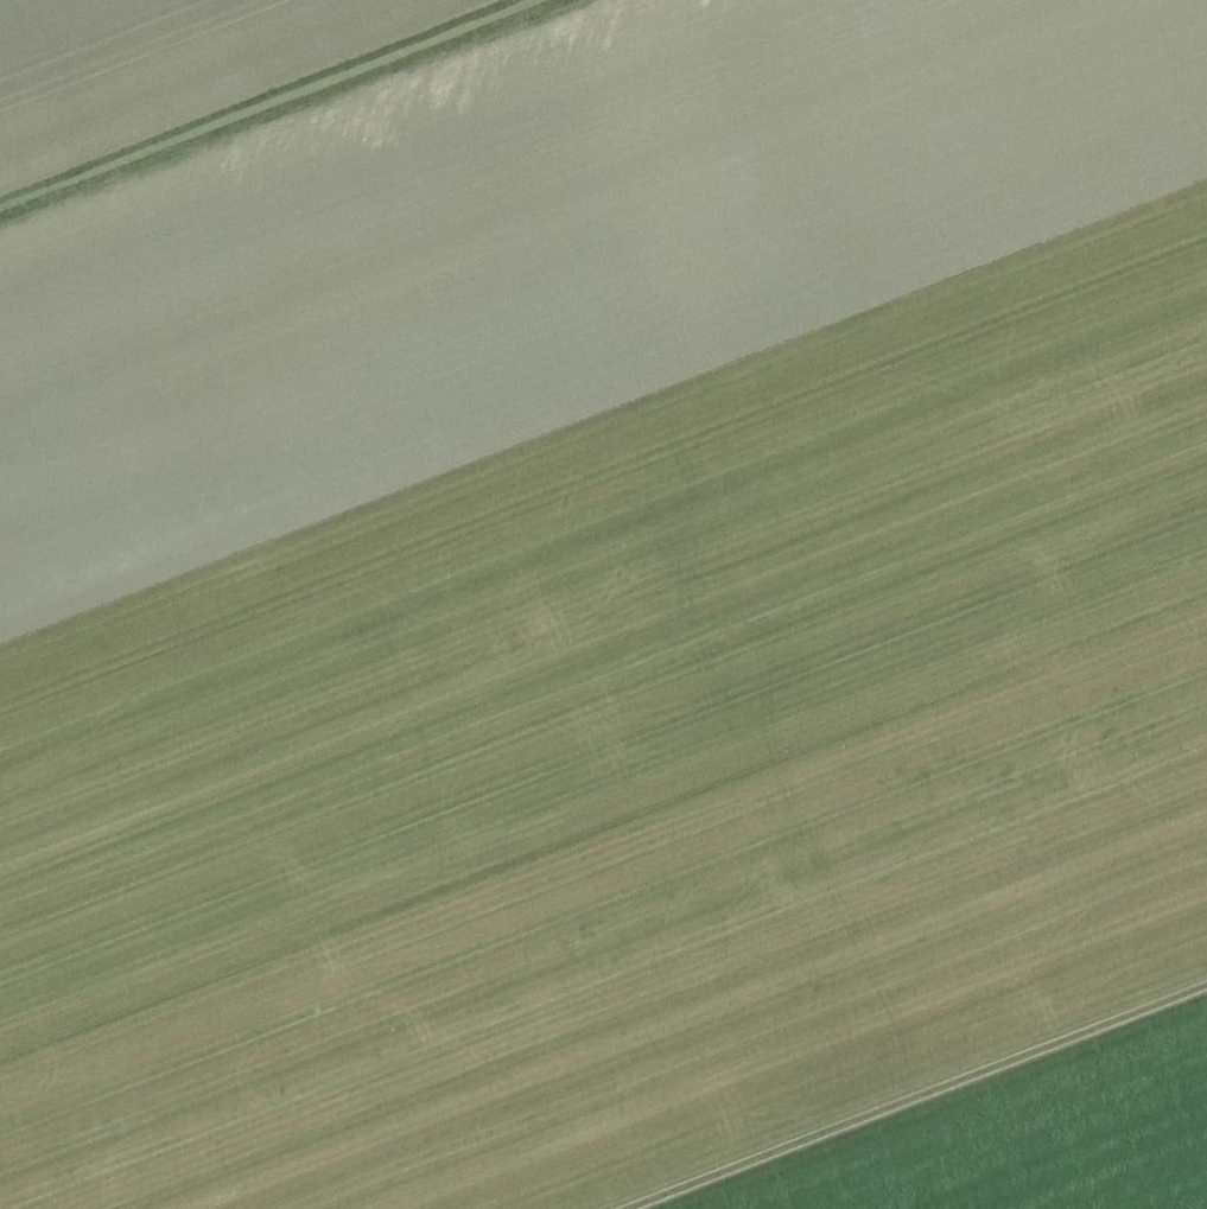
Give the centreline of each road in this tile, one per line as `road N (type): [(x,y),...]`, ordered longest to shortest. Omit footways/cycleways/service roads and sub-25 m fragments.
road 1 (track): [(607,1208),(1206,976)]

